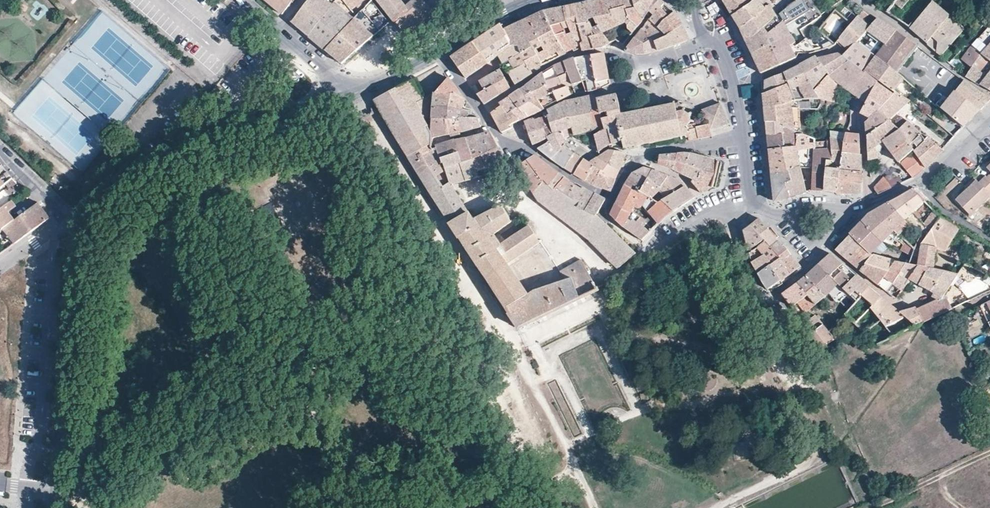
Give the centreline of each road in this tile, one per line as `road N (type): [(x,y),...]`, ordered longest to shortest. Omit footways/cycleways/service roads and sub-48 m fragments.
road 1 (tertiary): [(82,226),(169,153),(345,94)]
road 2 (tertiary): [(54,483),(82,226)]
road 3 (residential): [(869,204),(924,179),(989,118)]
road 4 (tertiary): [(241,0),(345,94)]
road 5 (residential): [(613,199),(536,152),(513,153),(499,136)]
road 6 (residential): [(706,39),(721,47),(746,147)]

